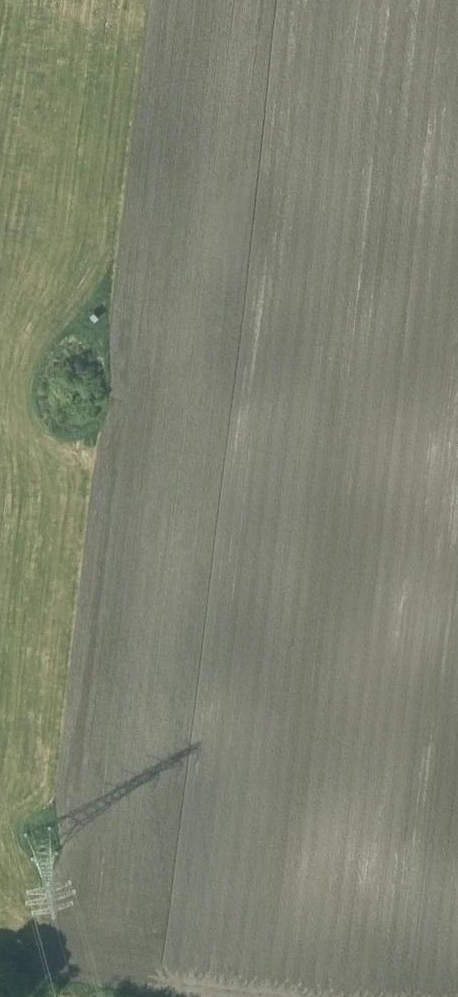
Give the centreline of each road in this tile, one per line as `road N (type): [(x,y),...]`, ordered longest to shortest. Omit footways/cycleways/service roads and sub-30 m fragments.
road 1 (track): [(236,996),(0,951)]

